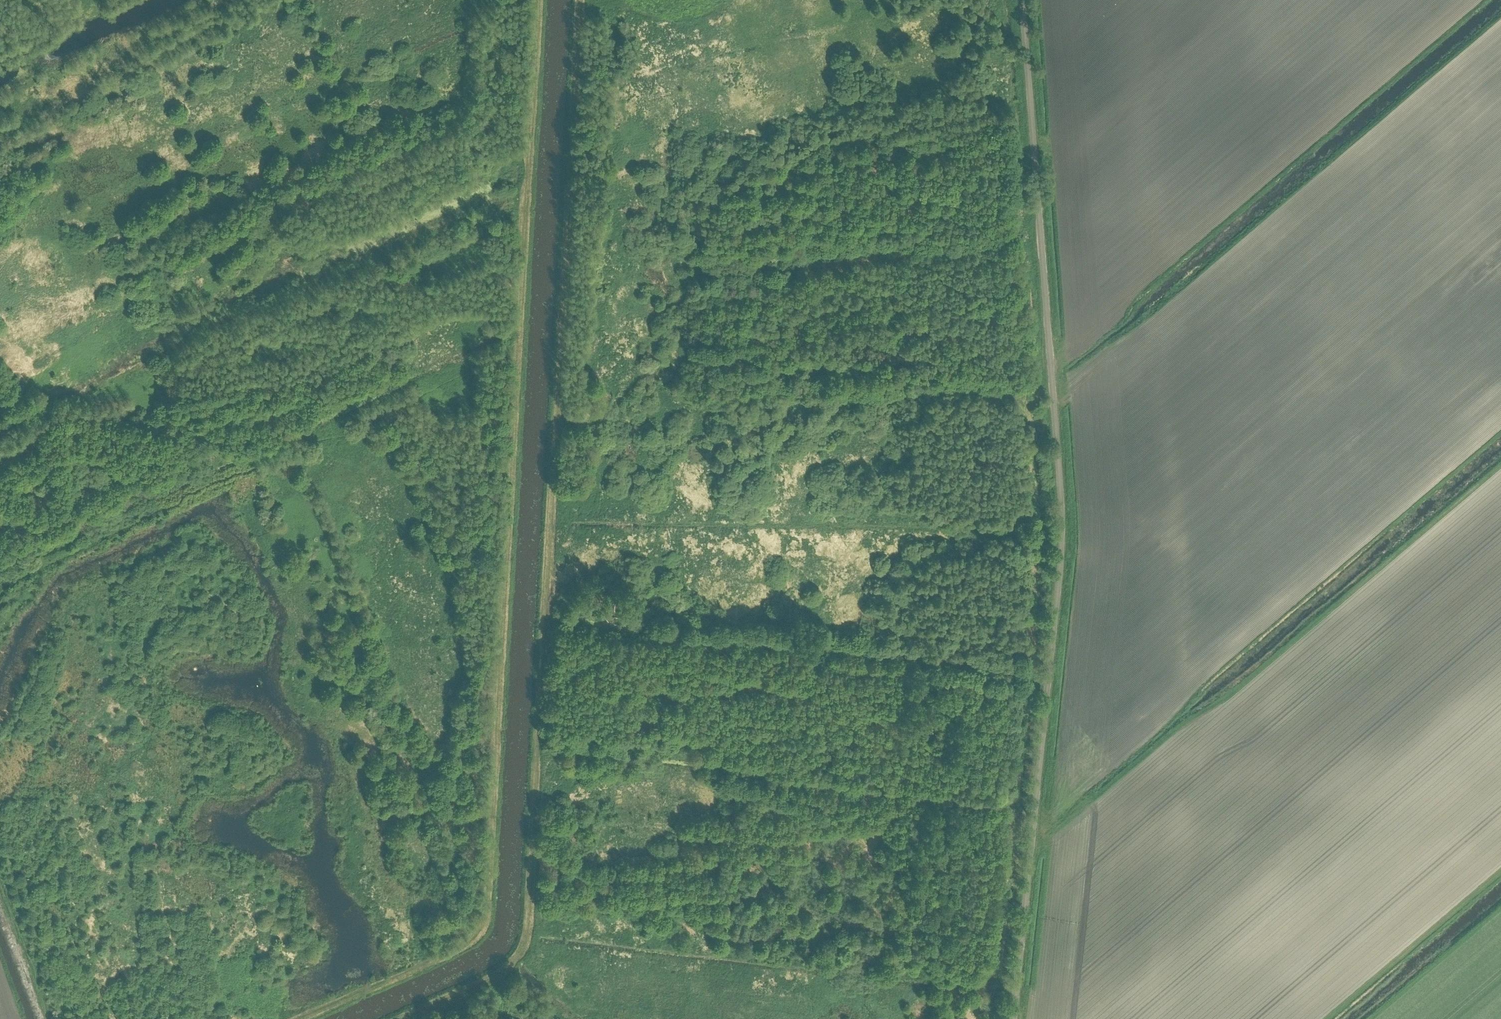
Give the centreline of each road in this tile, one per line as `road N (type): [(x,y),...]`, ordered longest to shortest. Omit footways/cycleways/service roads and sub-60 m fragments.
road 1 (track): [(577,0),(522,932),(494,972),(393,1018)]
road 2 (unclassified): [(1012,1018),(1061,530),(1023,0)]
road 3 (track): [(0,583),(226,477)]

